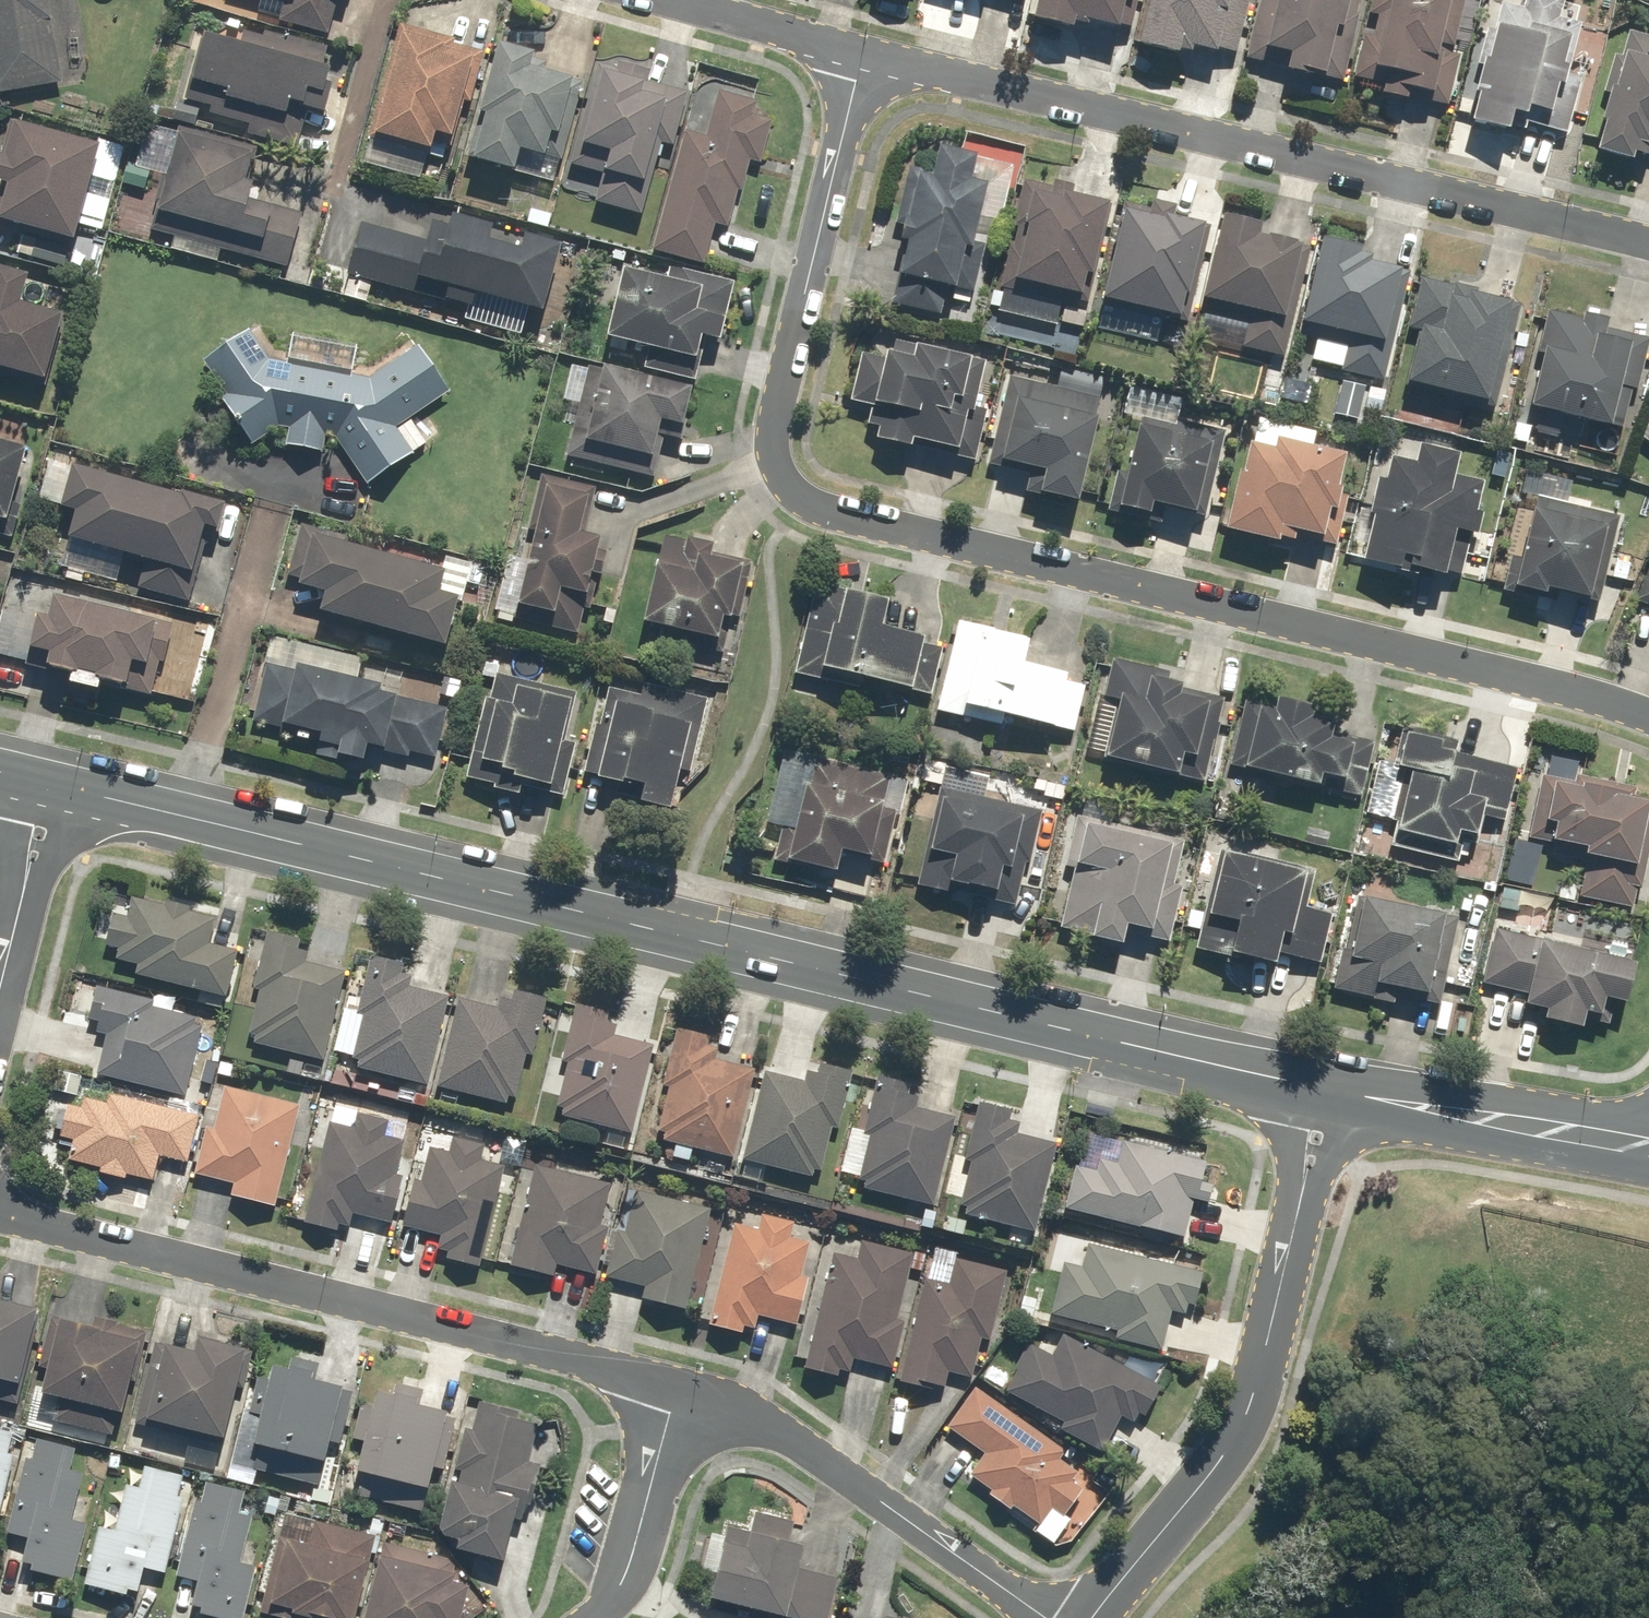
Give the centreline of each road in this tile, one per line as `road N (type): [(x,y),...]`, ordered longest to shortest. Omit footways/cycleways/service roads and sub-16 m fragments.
road 1 (residential): [(1648,715),(1590,690),(820,511),(797,499),(780,477),(771,429),(859,57)]
road 2 (secondary): [(52,785),(1313,1081)]
road 3 (residential): [(859,57),(1648,243)]
road 4 (residential): [(0,1215),(678,1390)]
road 5 (residential): [(1096,1617),(1227,1444),(1257,1385),(1297,1216)]
road 6 (residential): [(1043,1617),(824,1459),(731,1408),(678,1390)]
road 7 (secondary): [(1353,1091),(1648,1145)]
road 8 (residential): [(678,1390),(628,1564),(615,1597),(586,1617)]
road 9 (residential): [(52,785),(0,994)]
road 10 (residential): [(859,57),(668,0)]
road 11 (residential): [(1353,1091),(1326,1173),(1297,1216)]
road 12 (residential): [(1297,1216),(1291,1168),(1313,1081)]

